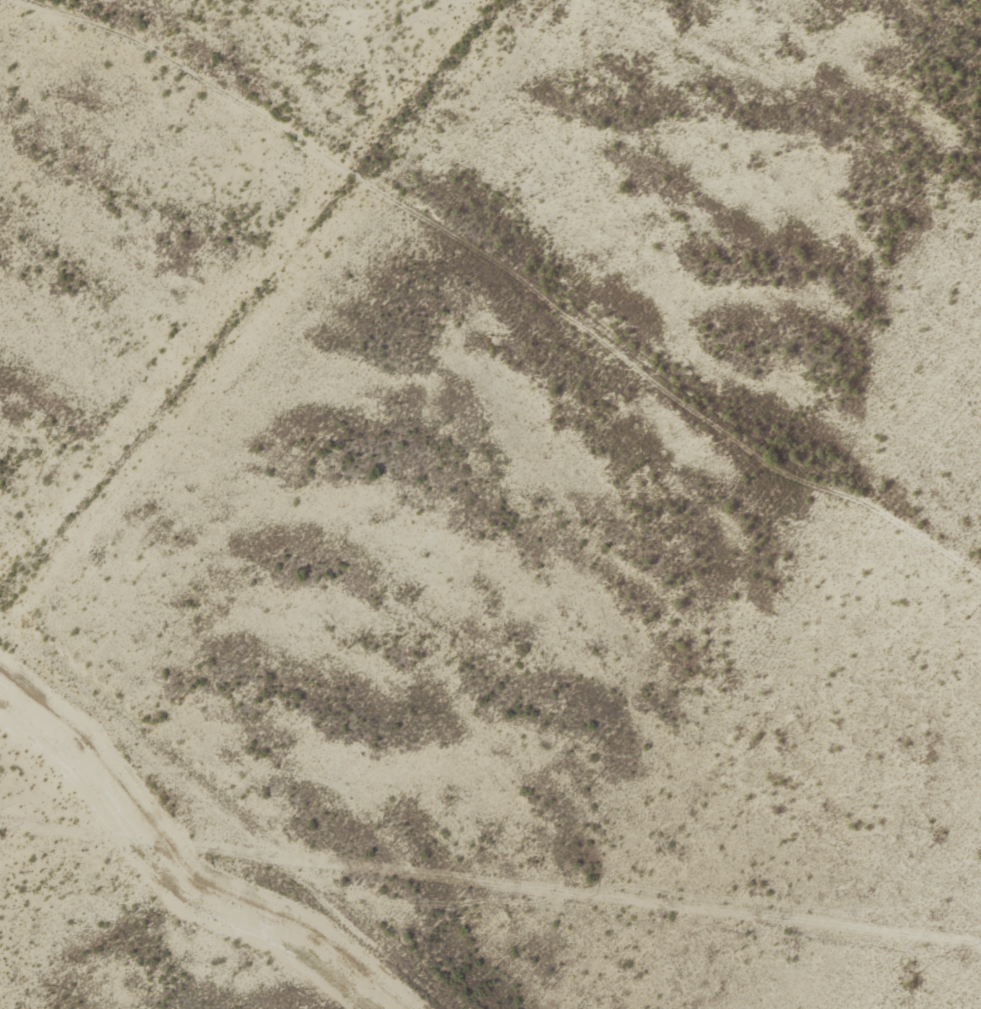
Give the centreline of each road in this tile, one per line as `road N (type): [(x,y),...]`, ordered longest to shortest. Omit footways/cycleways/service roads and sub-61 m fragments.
road 1 (track): [(0,692),(83,755),(164,858),(389,1008)]

